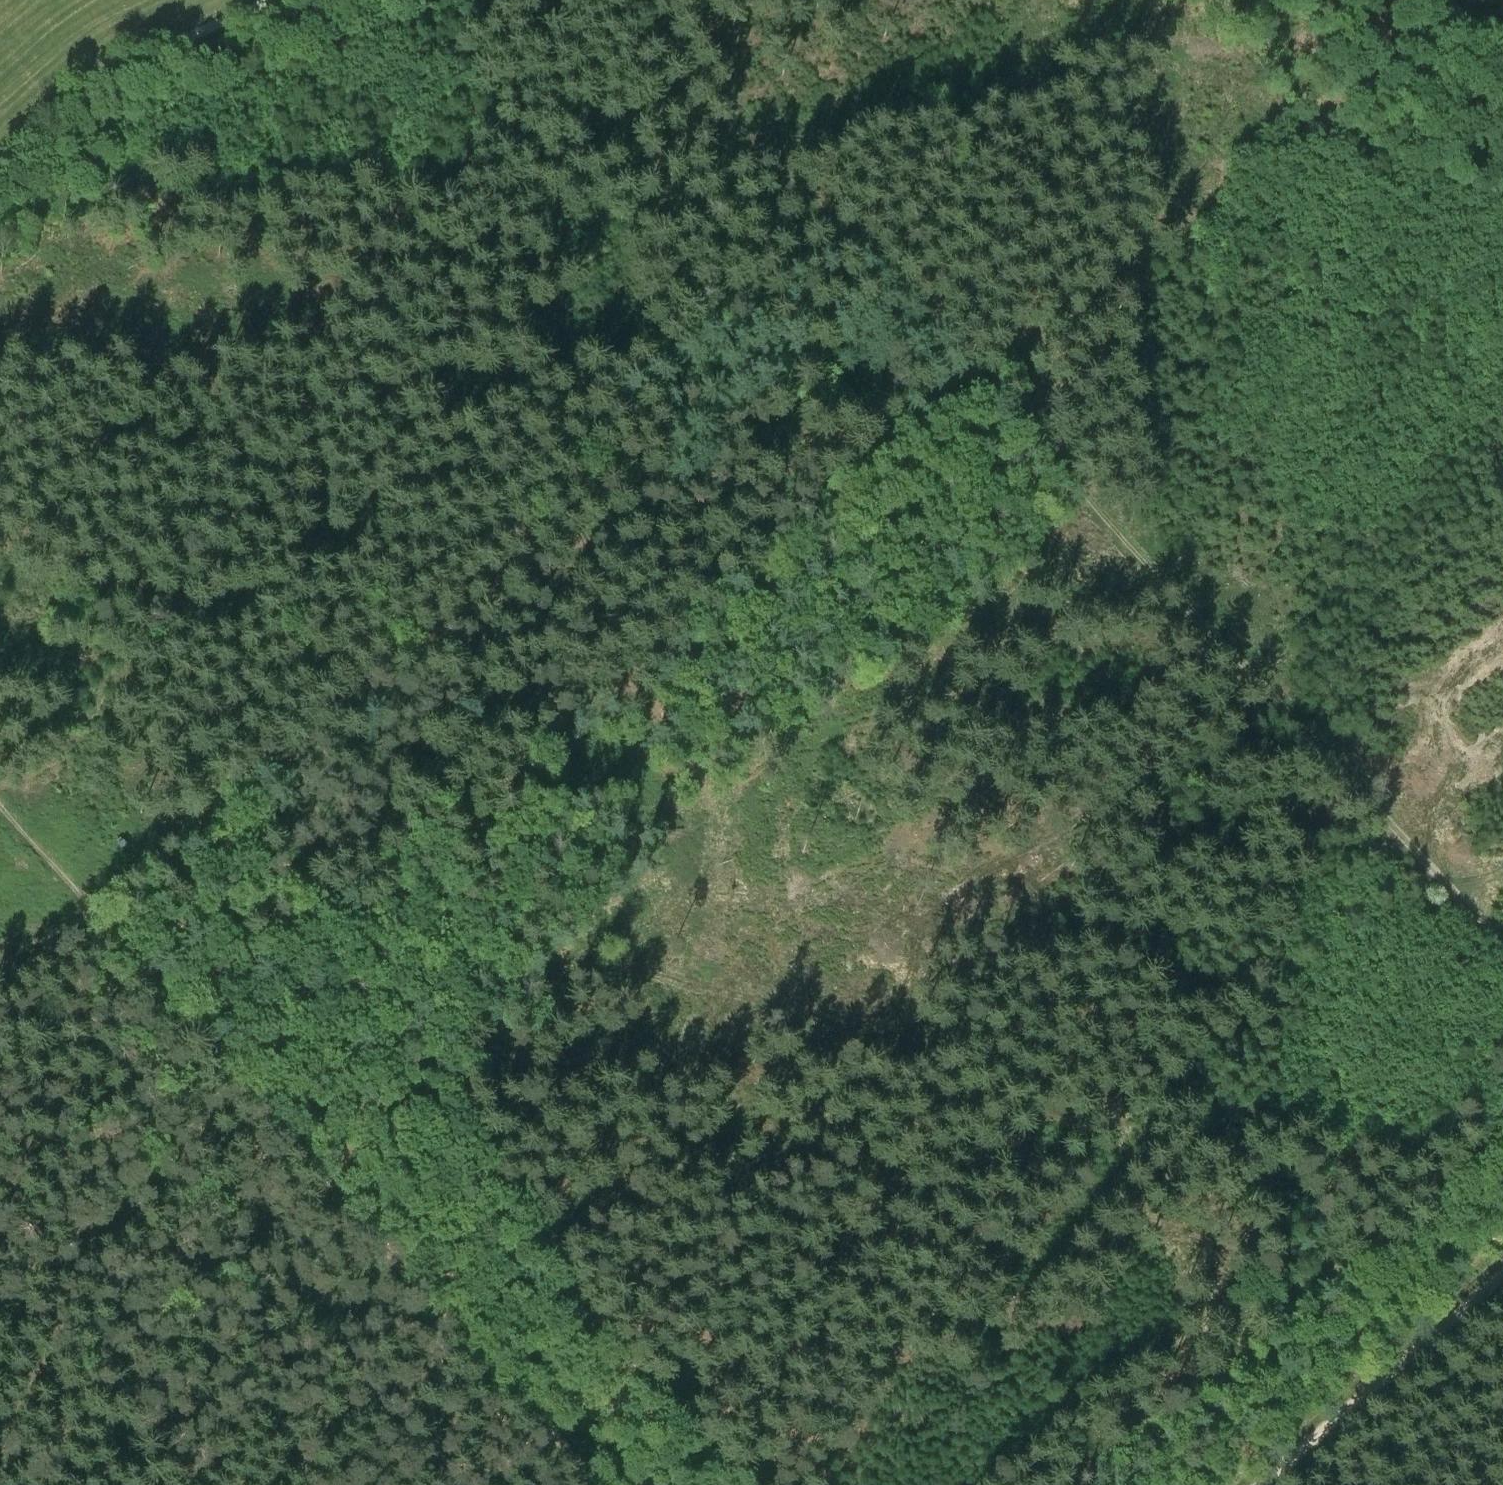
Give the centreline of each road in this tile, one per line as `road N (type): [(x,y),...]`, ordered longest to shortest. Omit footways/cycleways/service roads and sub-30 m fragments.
road 1 (track): [(786,153),(980,380),(1502,943)]
road 2 (track): [(0,796),(601,1484)]
road 3 (track): [(1262,1484),(1502,1275)]
road 4 (track): [(0,158),(152,51),(252,0)]

